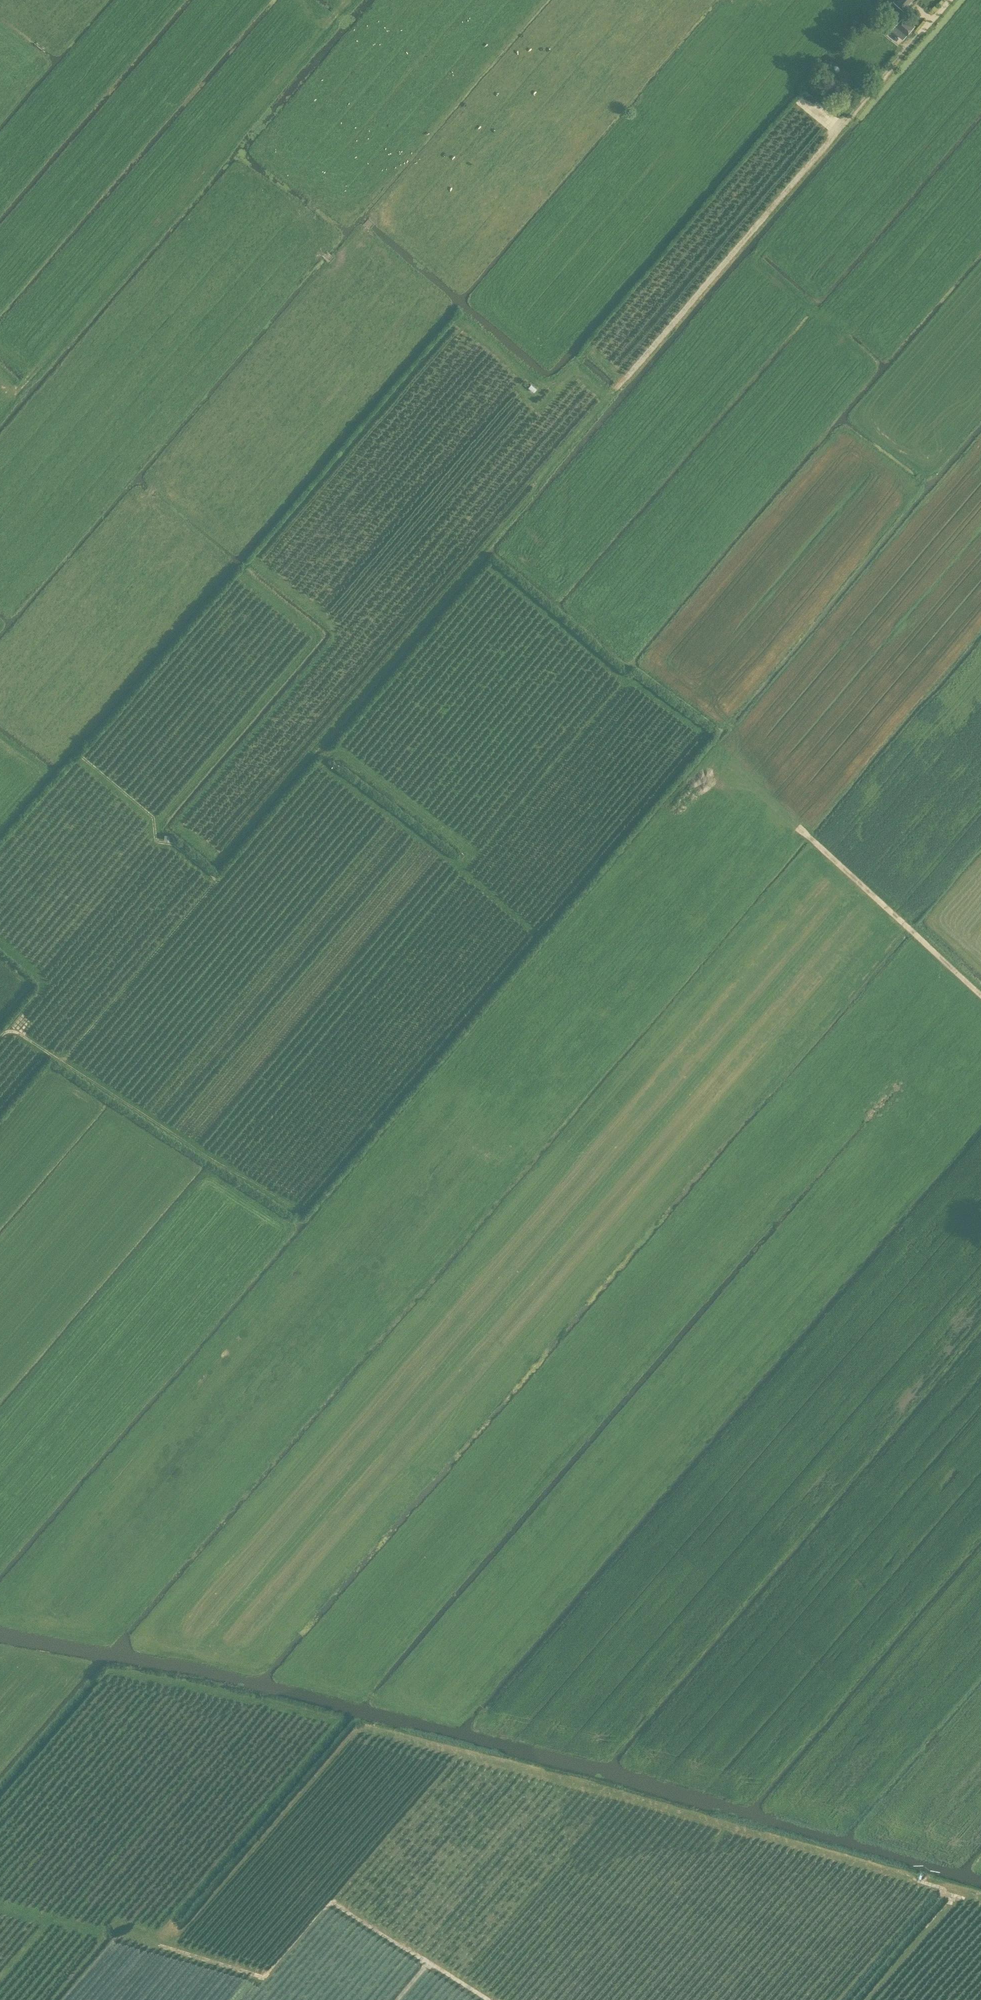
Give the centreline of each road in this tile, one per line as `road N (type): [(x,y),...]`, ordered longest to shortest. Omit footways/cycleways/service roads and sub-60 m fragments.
road 1 (track): [(736,717),(807,826),(980,985)]

